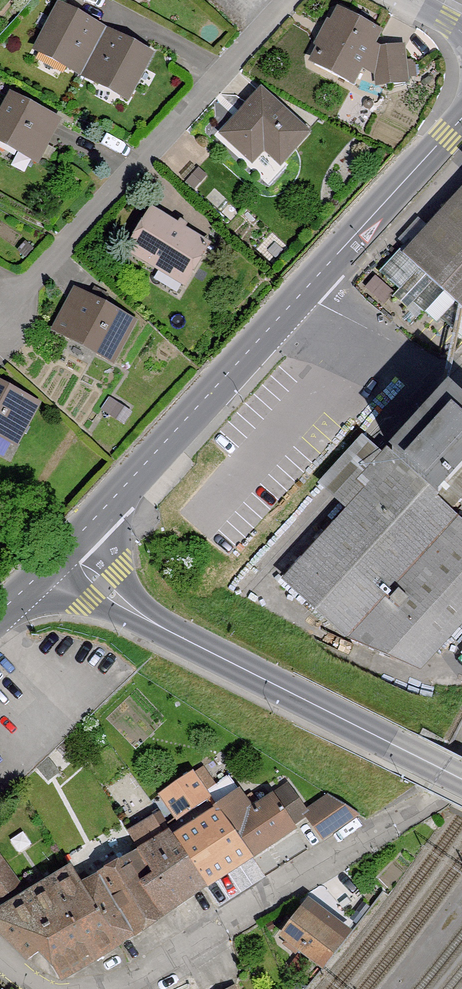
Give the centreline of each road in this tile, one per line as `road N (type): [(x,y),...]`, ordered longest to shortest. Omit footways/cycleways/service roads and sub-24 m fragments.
road 1 (tertiary): [(60,556),(154,626),(461,777)]
road 2 (residential): [(126,988),(451,786),(461,766)]
road 3 (primary): [(60,556),(299,296)]
road 4 (primary): [(299,296),(461,118)]

